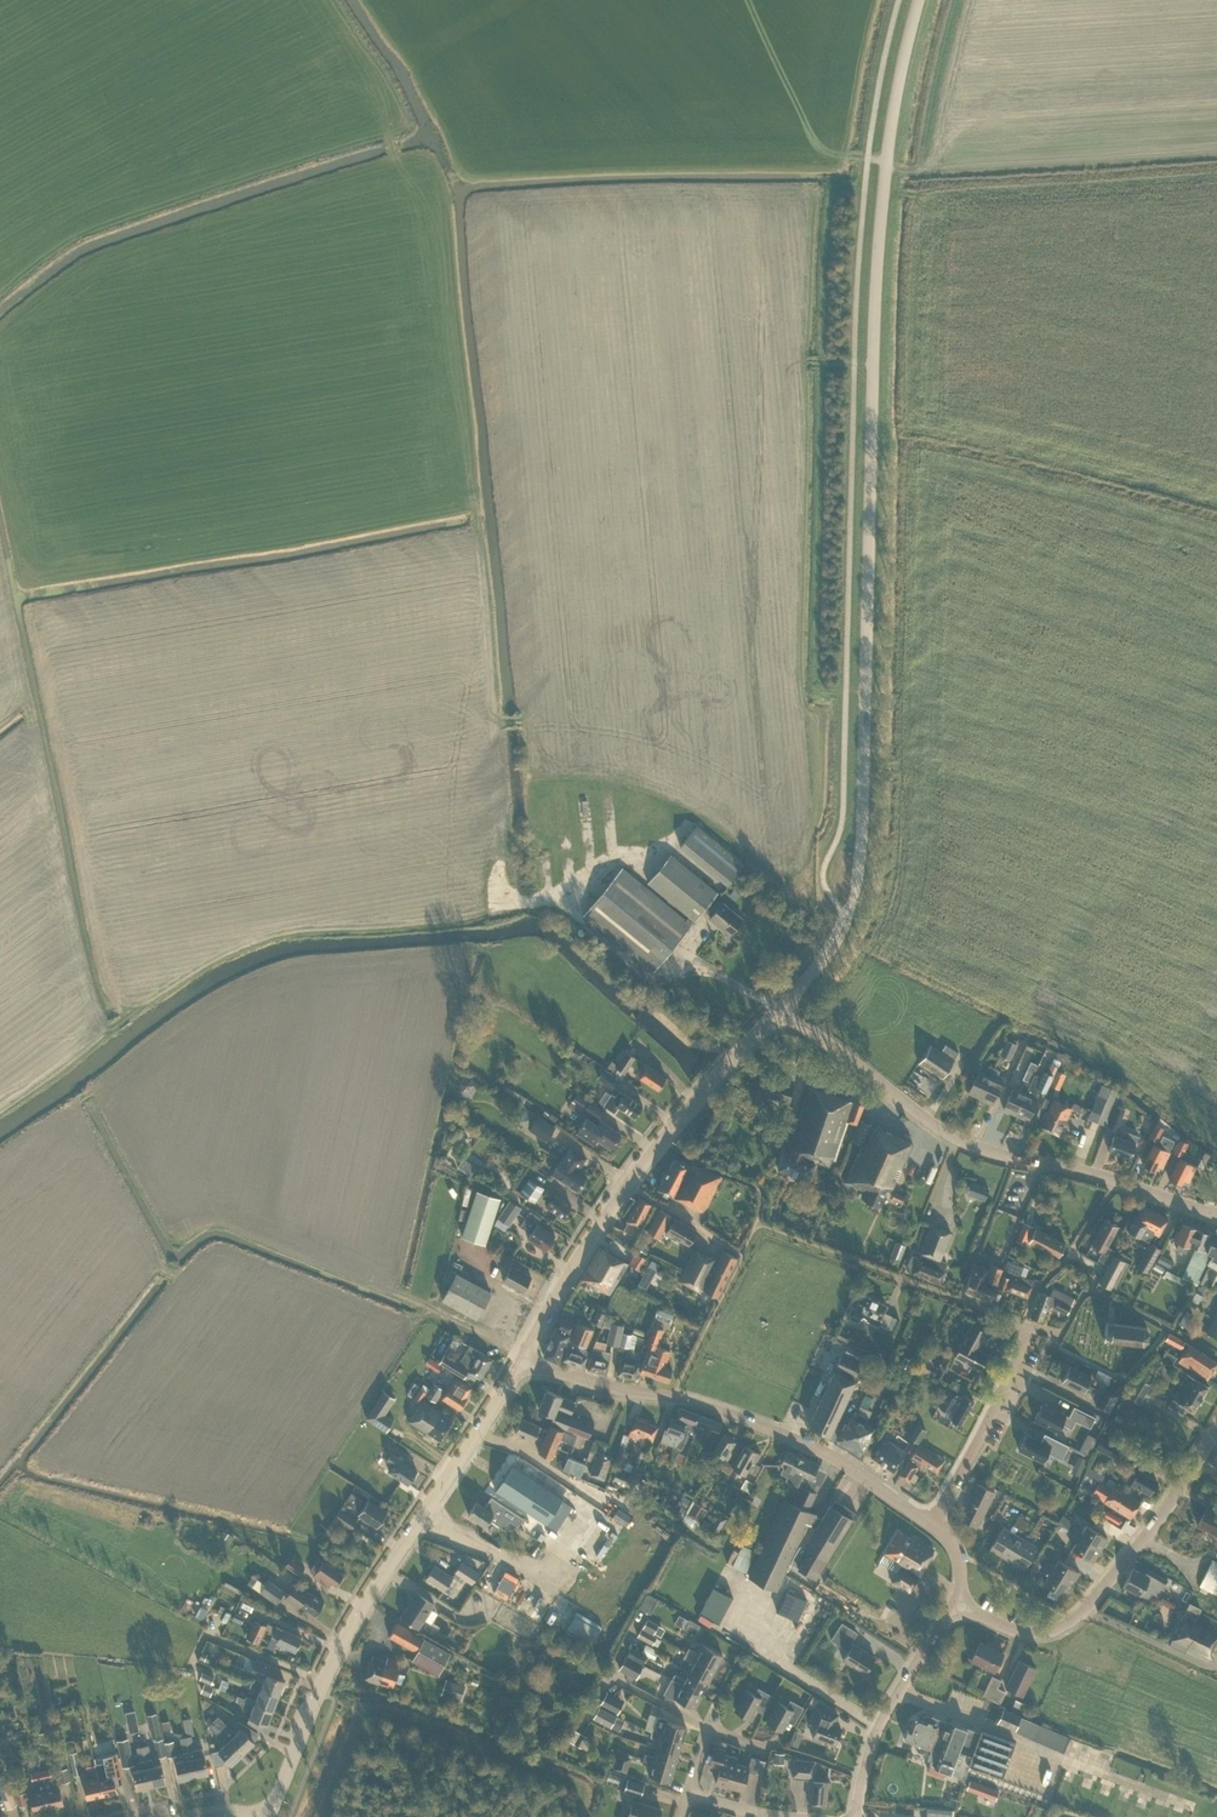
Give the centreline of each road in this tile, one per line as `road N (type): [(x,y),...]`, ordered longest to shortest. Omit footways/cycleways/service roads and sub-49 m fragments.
road 1 (tertiary): [(780,1009),(835,942),(858,873),(881,212),(919,0)]
road 2 (tertiary): [(267,1816),(351,1627),(522,1361)]
road 3 (unclassified): [(1216,1215),(960,1140),(780,1009)]
road 4 (unclassified): [(933,1524),(815,1448),(746,1420),(522,1361)]
road 5 (tertiary): [(522,1361),(628,1184),(780,1009)]
road 6 (residential): [(960,1600),(1007,1629),(1043,1632),(1076,1620),(1216,1436)]
road 7 (unclassified): [(856,1816),(878,1730),(960,1600)]
road 8 (residential): [(933,1524),(1028,1326)]
road 9 (residential): [(689,1796),(708,1727),(766,1747)]

